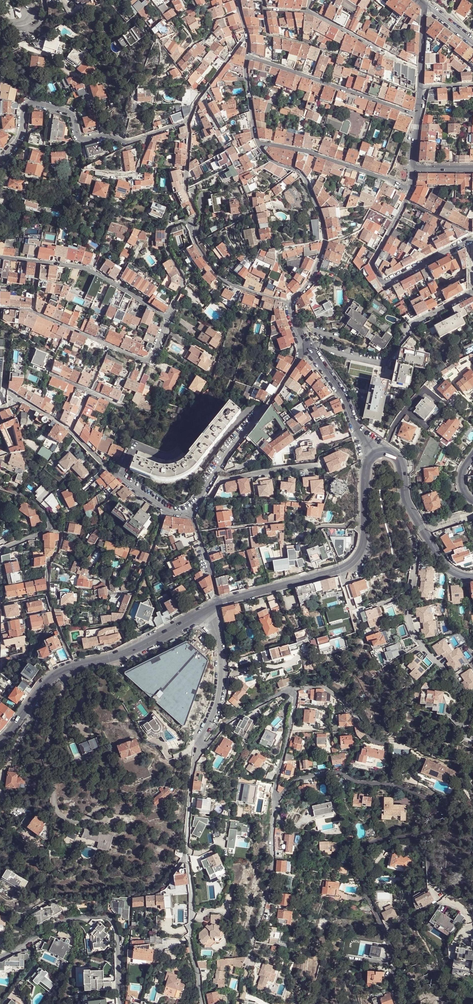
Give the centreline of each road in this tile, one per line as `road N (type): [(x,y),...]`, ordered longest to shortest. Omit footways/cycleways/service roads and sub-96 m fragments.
road 1 (tertiary): [(0,741),(58,673),(139,648),(208,609)]
road 2 (tertiary): [(220,603),(350,565),(365,539),(373,455)]
road 3 (residential): [(429,833),(360,844),(351,854),(397,958),(399,1003)]
road 4 (residential): [(463,711),(459,685),(411,628),(415,548),(398,512),(405,493)]
road 5 (residential): [(273,804),(293,781),(343,772),(434,802),(440,811),(429,833)]
road 6 (residential): [(0,957),(64,919),(110,916),(121,1003)]
road 7 (residential): [(411,191),(372,264),(383,284),(472,239)]
road 8 (residential): [(168,320),(152,359),(143,360),(33,312),(0,308)]
road 9 (residential): [(0,163),(19,141),(28,104),(72,115),(81,140),(146,138)]
road 10 (residential): [(191,513),(306,348)]
road 11 (residential): [(258,143),(271,161),(302,175),(324,230),(312,280),(288,303)]
road 12 (residential): [(168,320),(92,269),(0,258)]
road 13 (residential): [(248,57),(418,116)]
road 14 (residential): [(296,688),(331,691),(373,740),(446,759)]
road 15 (residential): [(258,143),(411,191)]
road 16 (residential): [(273,804),(271,871),(249,957)]
road 17 (residential): [(187,858),(203,1003)]
road 18 (residential): [(208,609),(221,681),(198,749)]
road 19 (residential): [(190,219),(196,244),(224,280),(288,303)]
road 20 (residential): [(70,431),(167,511)]
road 21 (residential): [(0,551),(51,526),(29,497),(0,487)]
road 22 (residential): [(190,219),(167,235),(184,282),(168,320)]

